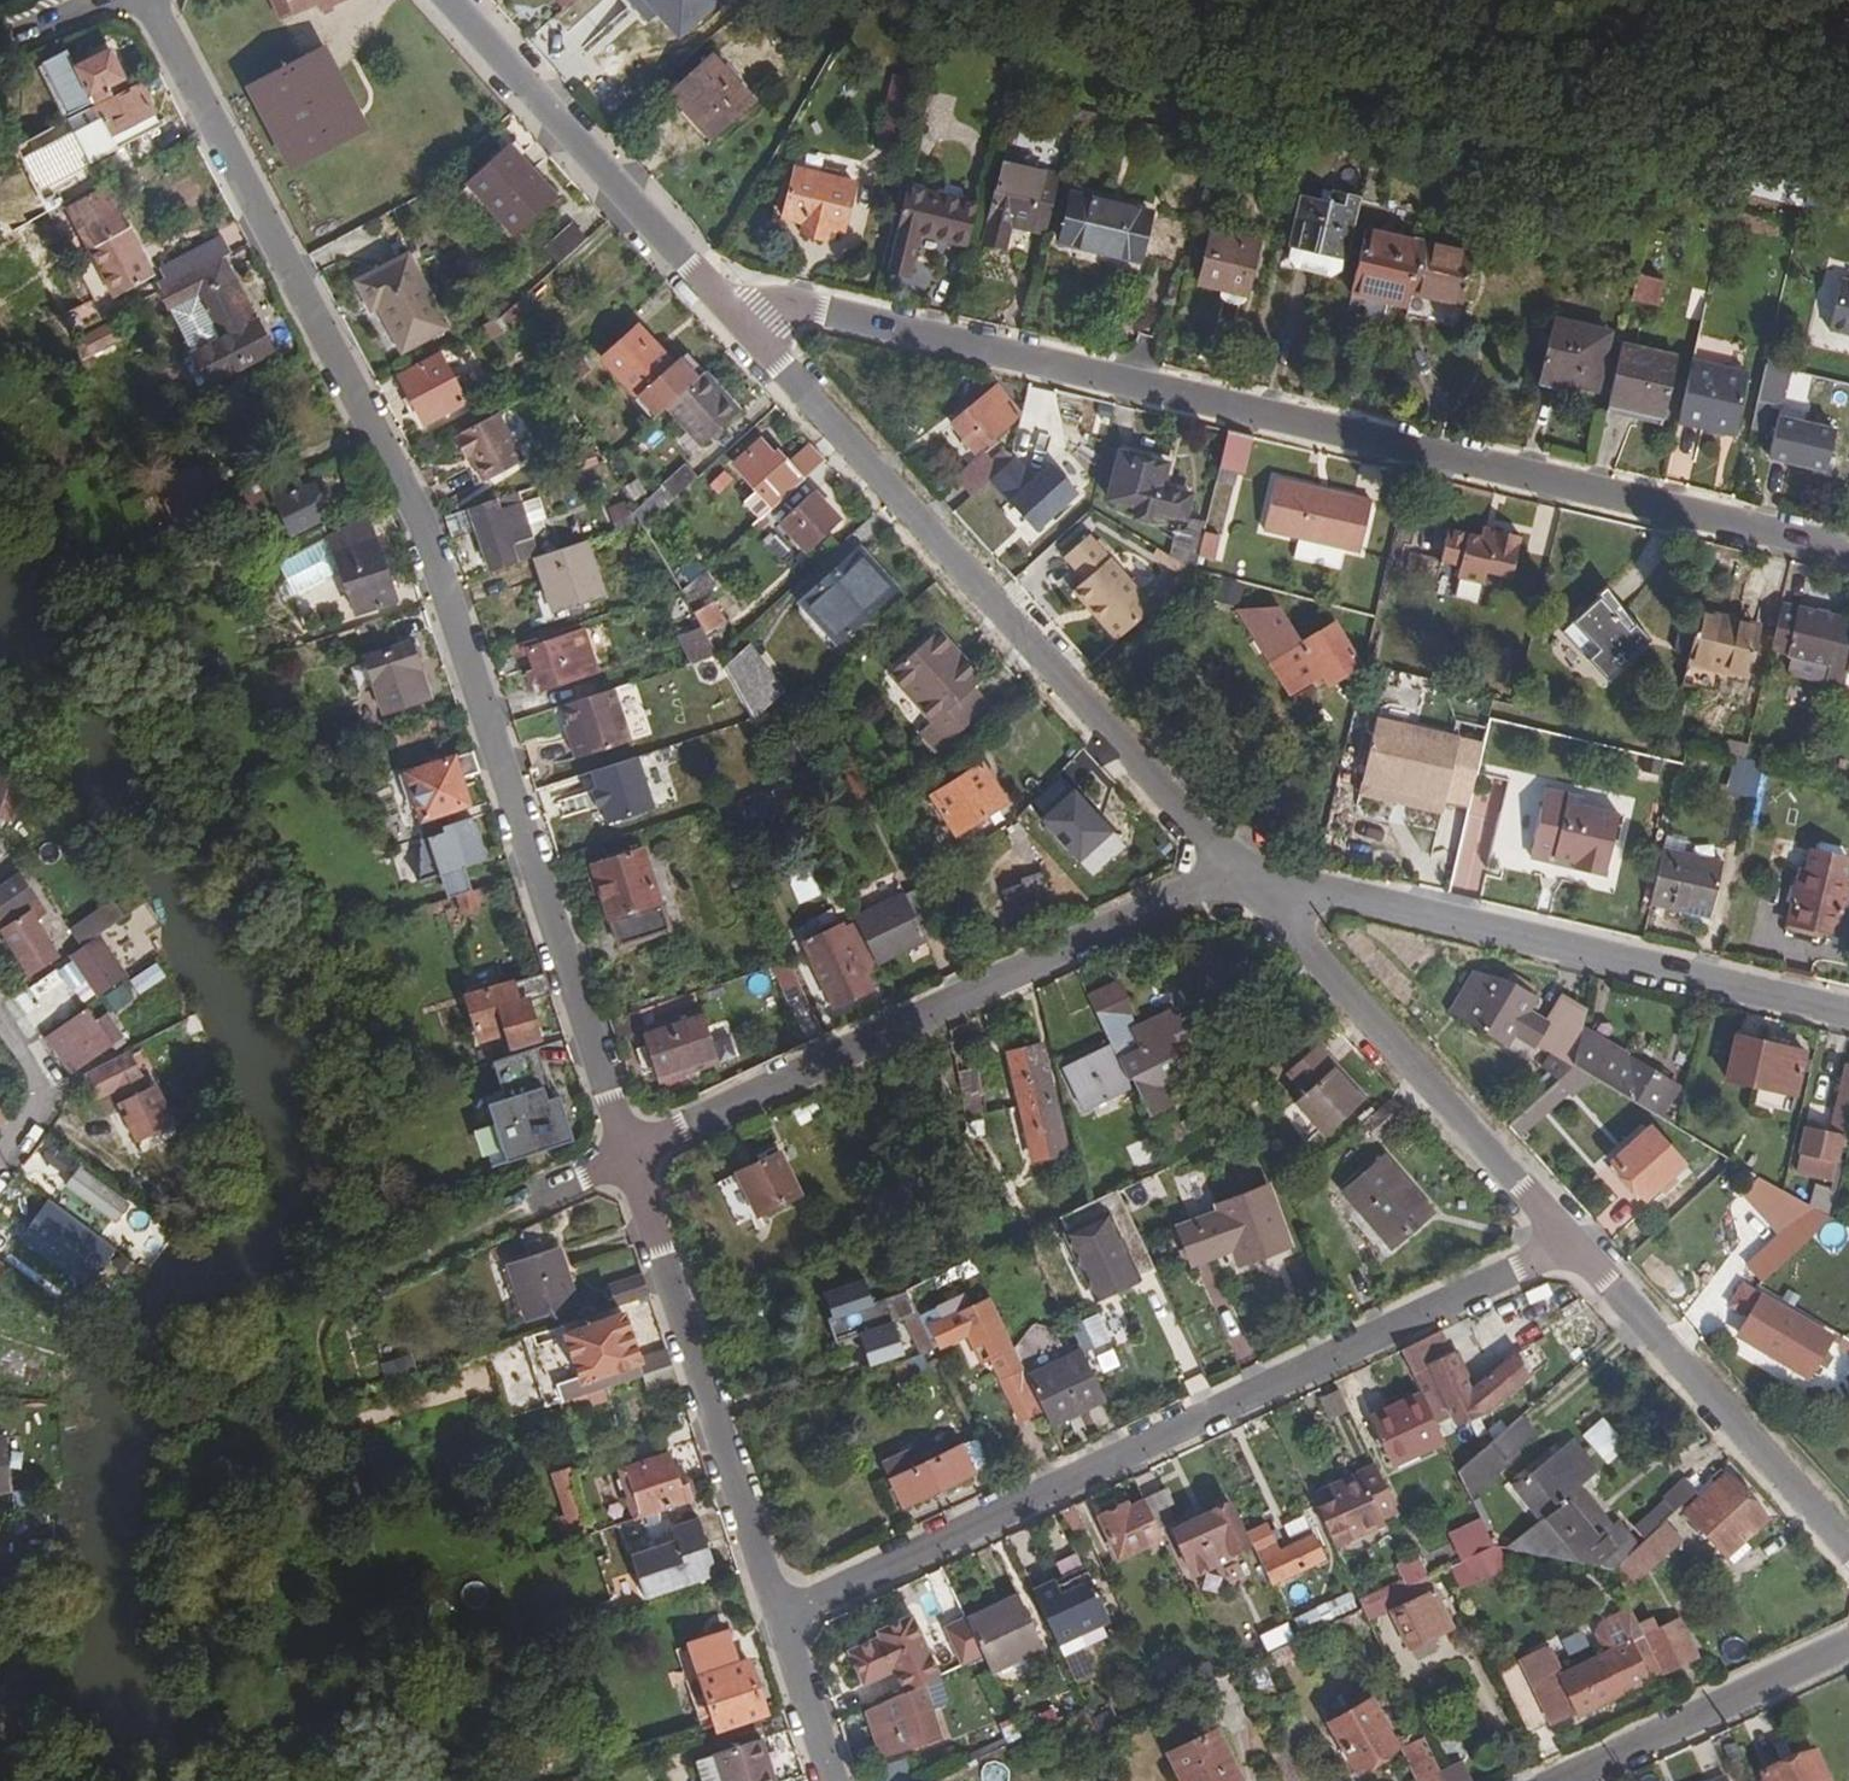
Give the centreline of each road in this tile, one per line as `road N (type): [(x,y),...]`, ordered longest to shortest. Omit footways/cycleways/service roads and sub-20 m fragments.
road 1 (residential): [(629,1159),(421,516),(149,0)]
road 2 (residential): [(730,308),(828,312),(1848,552)]
road 3 (residential): [(1571,1241),(779,1619)]
road 4 (residential): [(730,308),(1233,872)]
road 5 (residential): [(629,1159),(1233,872)]
road 6 (residential): [(1233,872),(1848,1014)]
road 7 (residential): [(1233,872),(1302,936),(1571,1241)]
road 8 (residential): [(779,1619),(629,1159)]
road 9 (residential): [(451,0),(730,308)]
road 10 (residential): [(1571,1241),(1848,1546)]
road 11 (track): [(1510,0),(1522,29),(1593,113),(1720,132),(1775,130),(1848,152)]
road 12 (residential): [(1848,1649),(1568,1780)]
road 13 (residential): [(832,1780),(779,1619)]
road 14 (residential): [(0,1159),(48,1085),(0,1022)]

